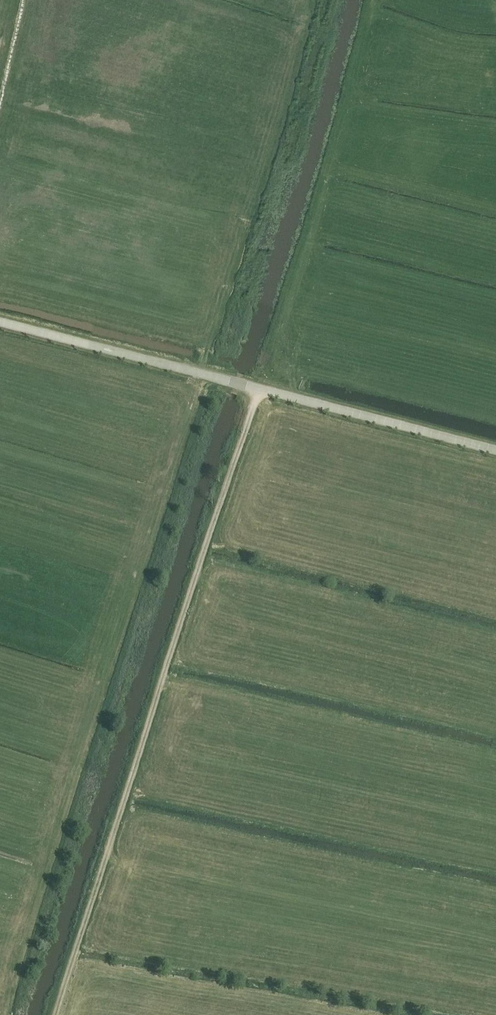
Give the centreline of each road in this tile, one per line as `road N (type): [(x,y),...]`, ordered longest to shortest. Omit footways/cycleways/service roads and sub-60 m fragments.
road 1 (unclassified): [(495,449),(0,321)]
road 2 (track): [(163,674),(53,1014)]
road 3 (track): [(259,388),(163,674)]

